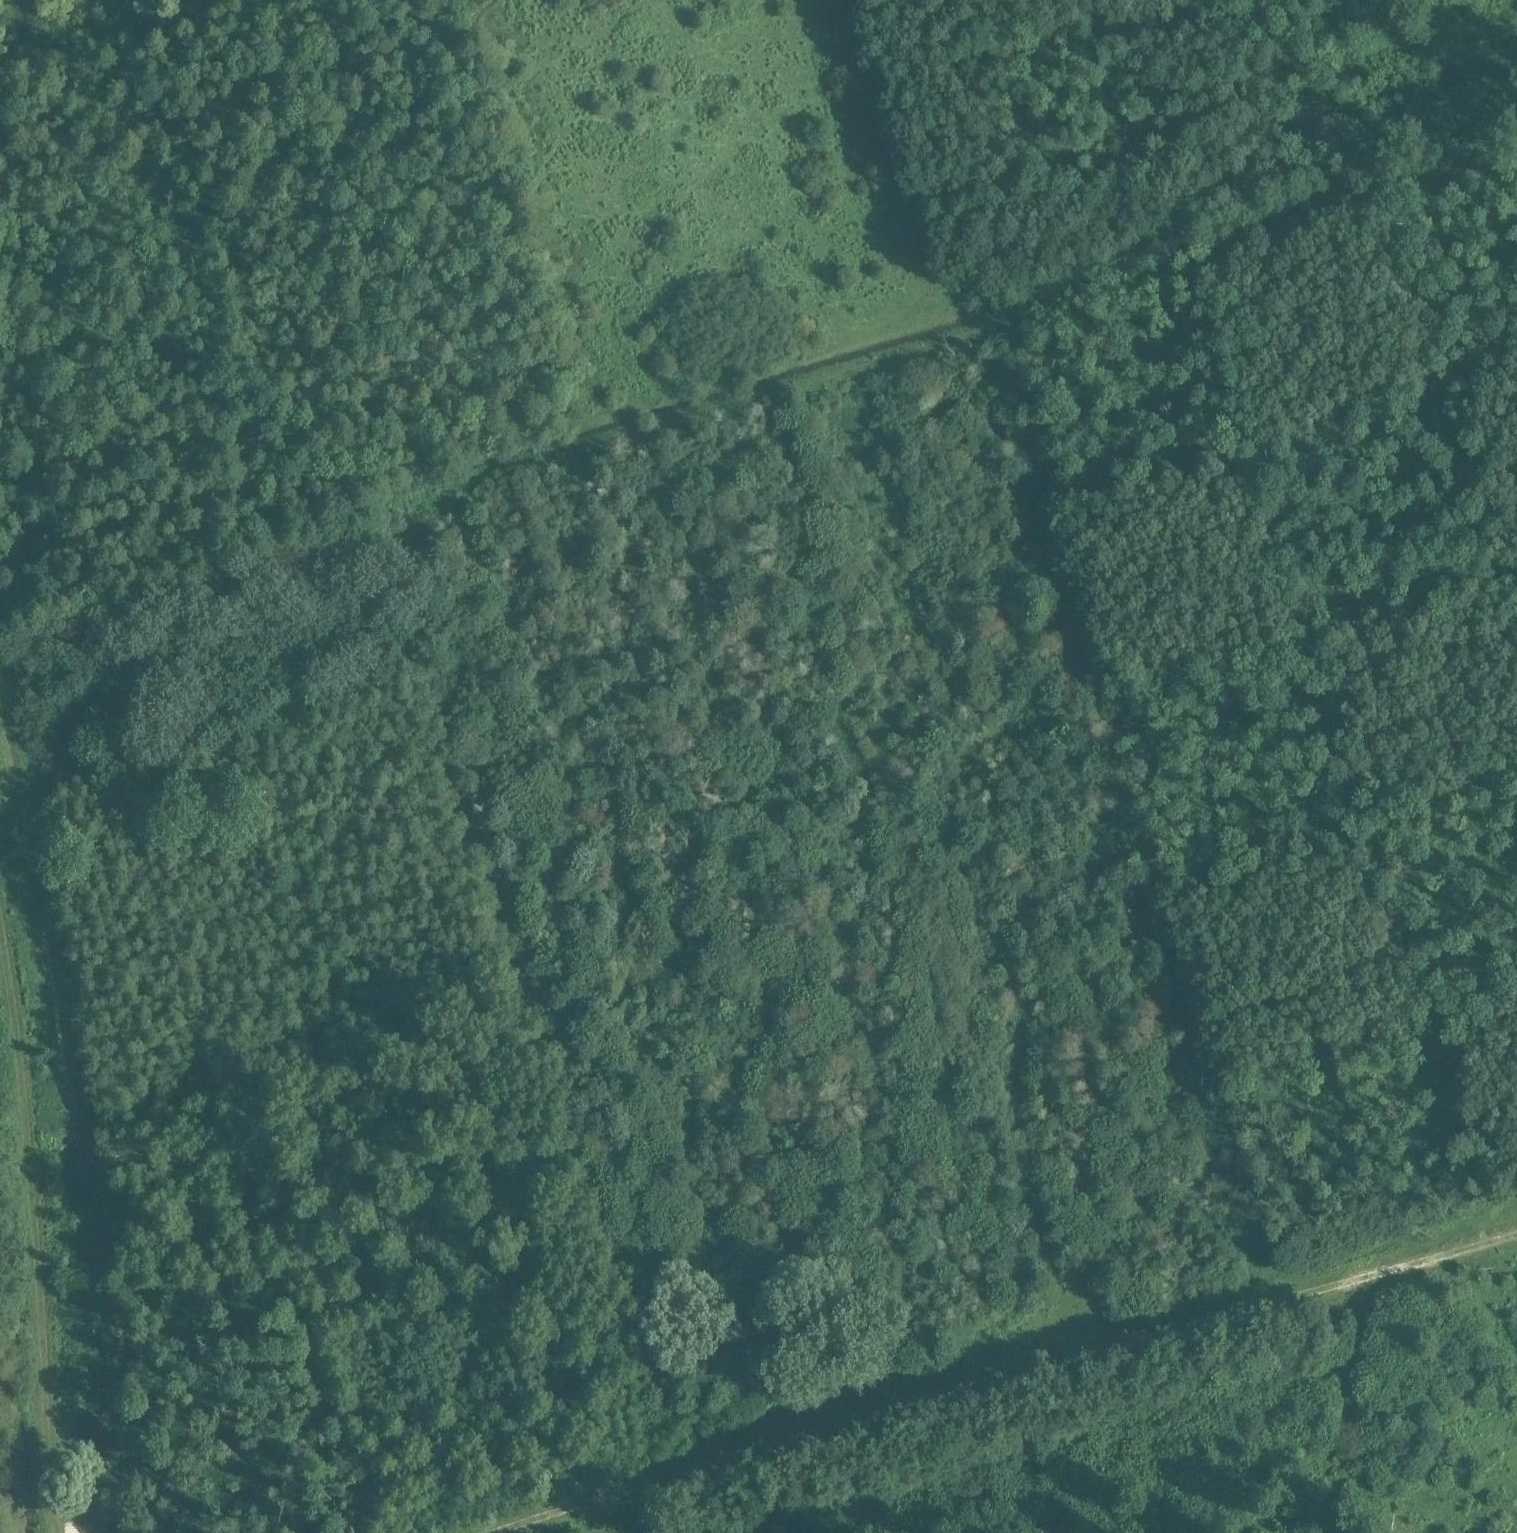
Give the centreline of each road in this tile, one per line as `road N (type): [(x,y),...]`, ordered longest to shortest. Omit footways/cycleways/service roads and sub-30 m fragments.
road 1 (track): [(1516,1229),(1014,1363),(495,1532)]

